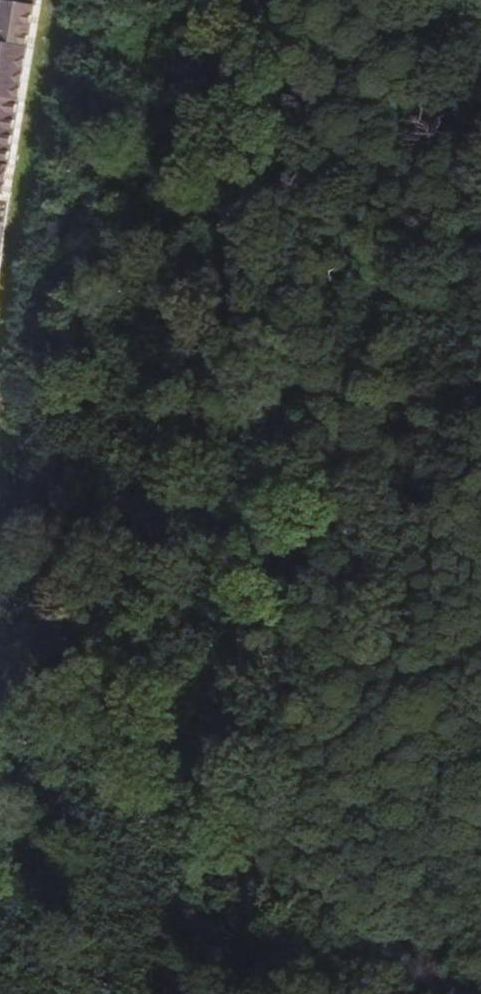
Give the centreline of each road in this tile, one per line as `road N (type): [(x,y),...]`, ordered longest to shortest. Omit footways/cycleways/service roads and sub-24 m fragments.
road 1 (track): [(241,993),(246,905),(223,0)]

